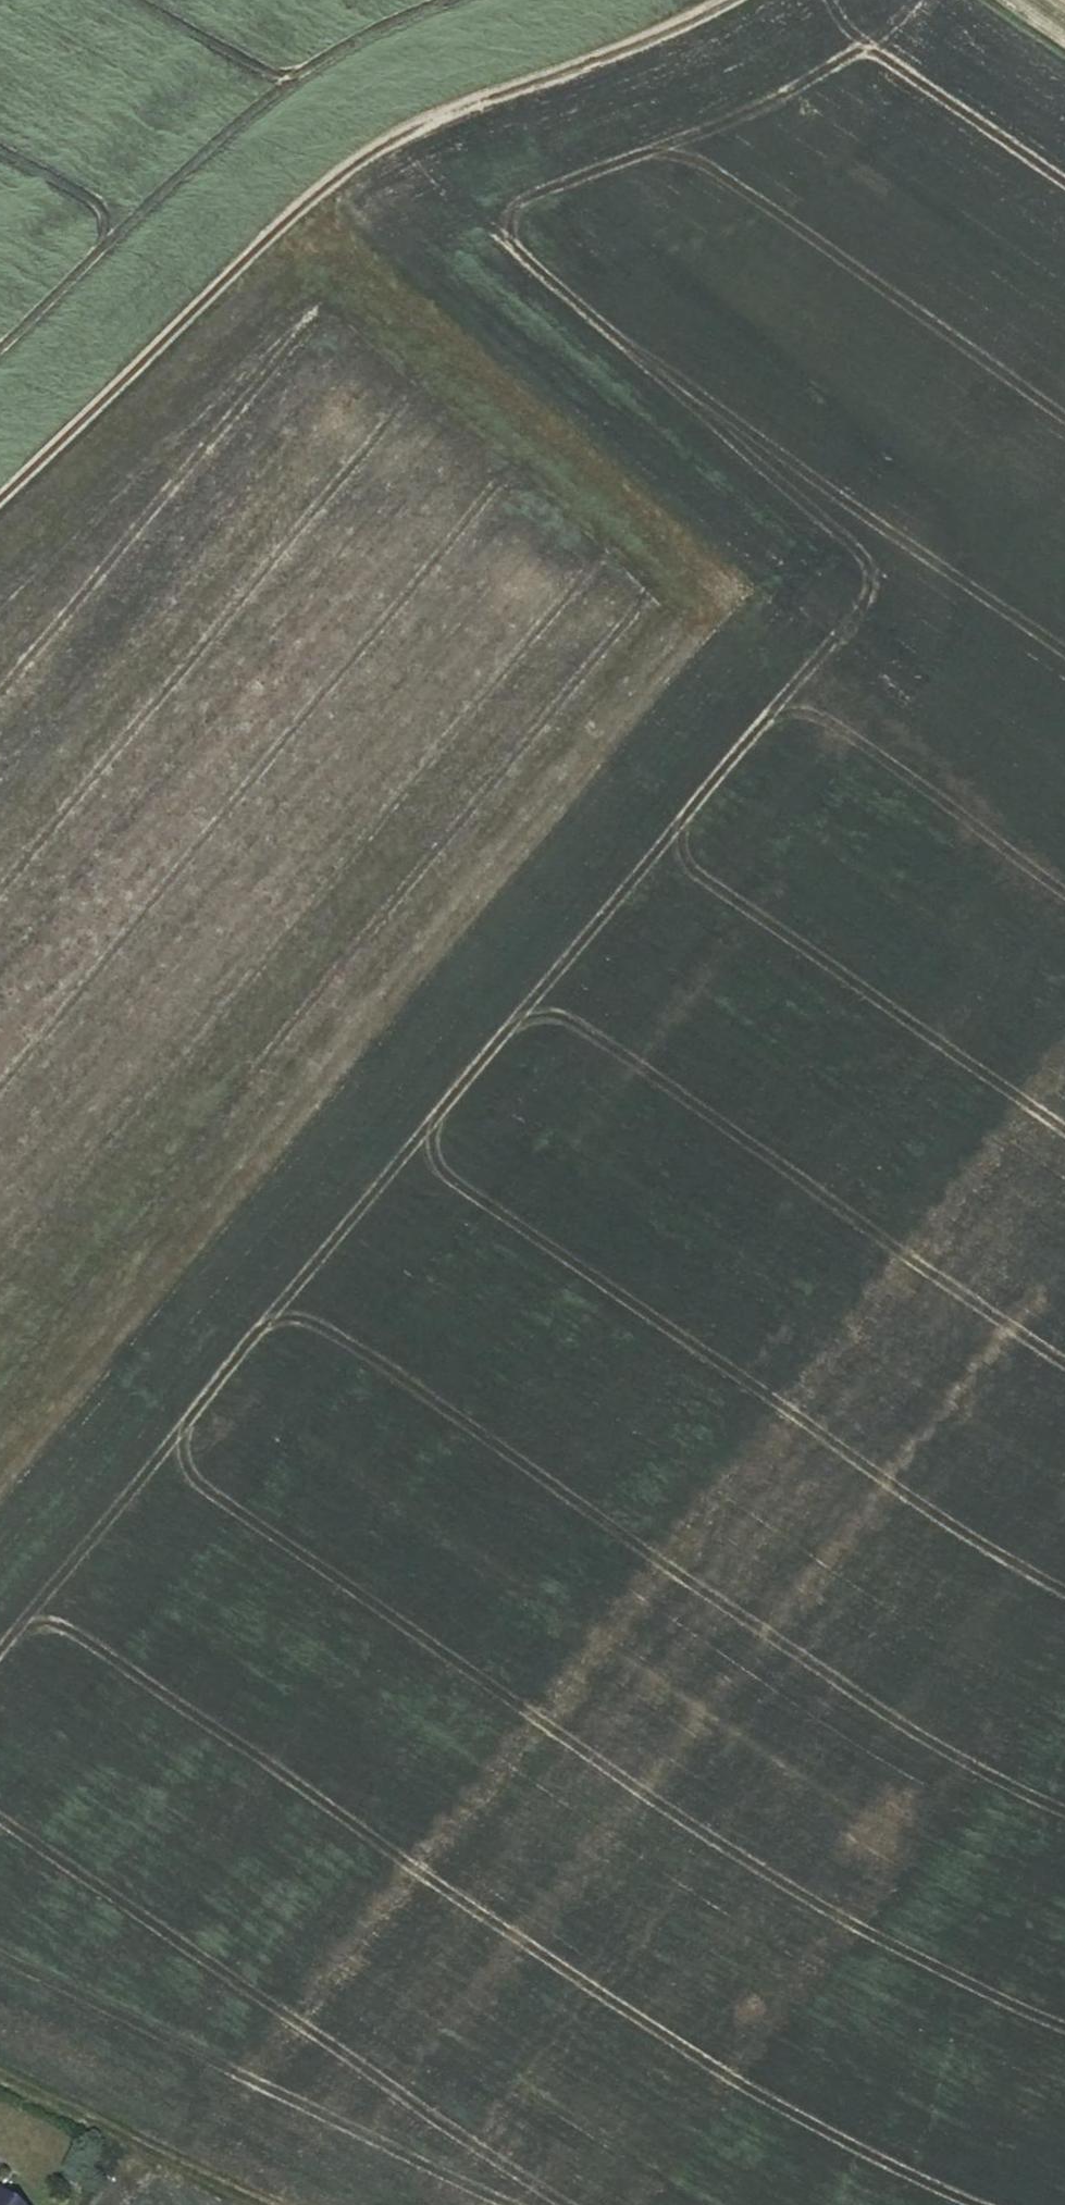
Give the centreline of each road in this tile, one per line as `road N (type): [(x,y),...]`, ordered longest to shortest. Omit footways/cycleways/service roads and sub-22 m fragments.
road 1 (track): [(735,0),(643,48),(454,118),(332,180),(0,492)]
road 2 (track): [(255,2204),(0,2077)]

